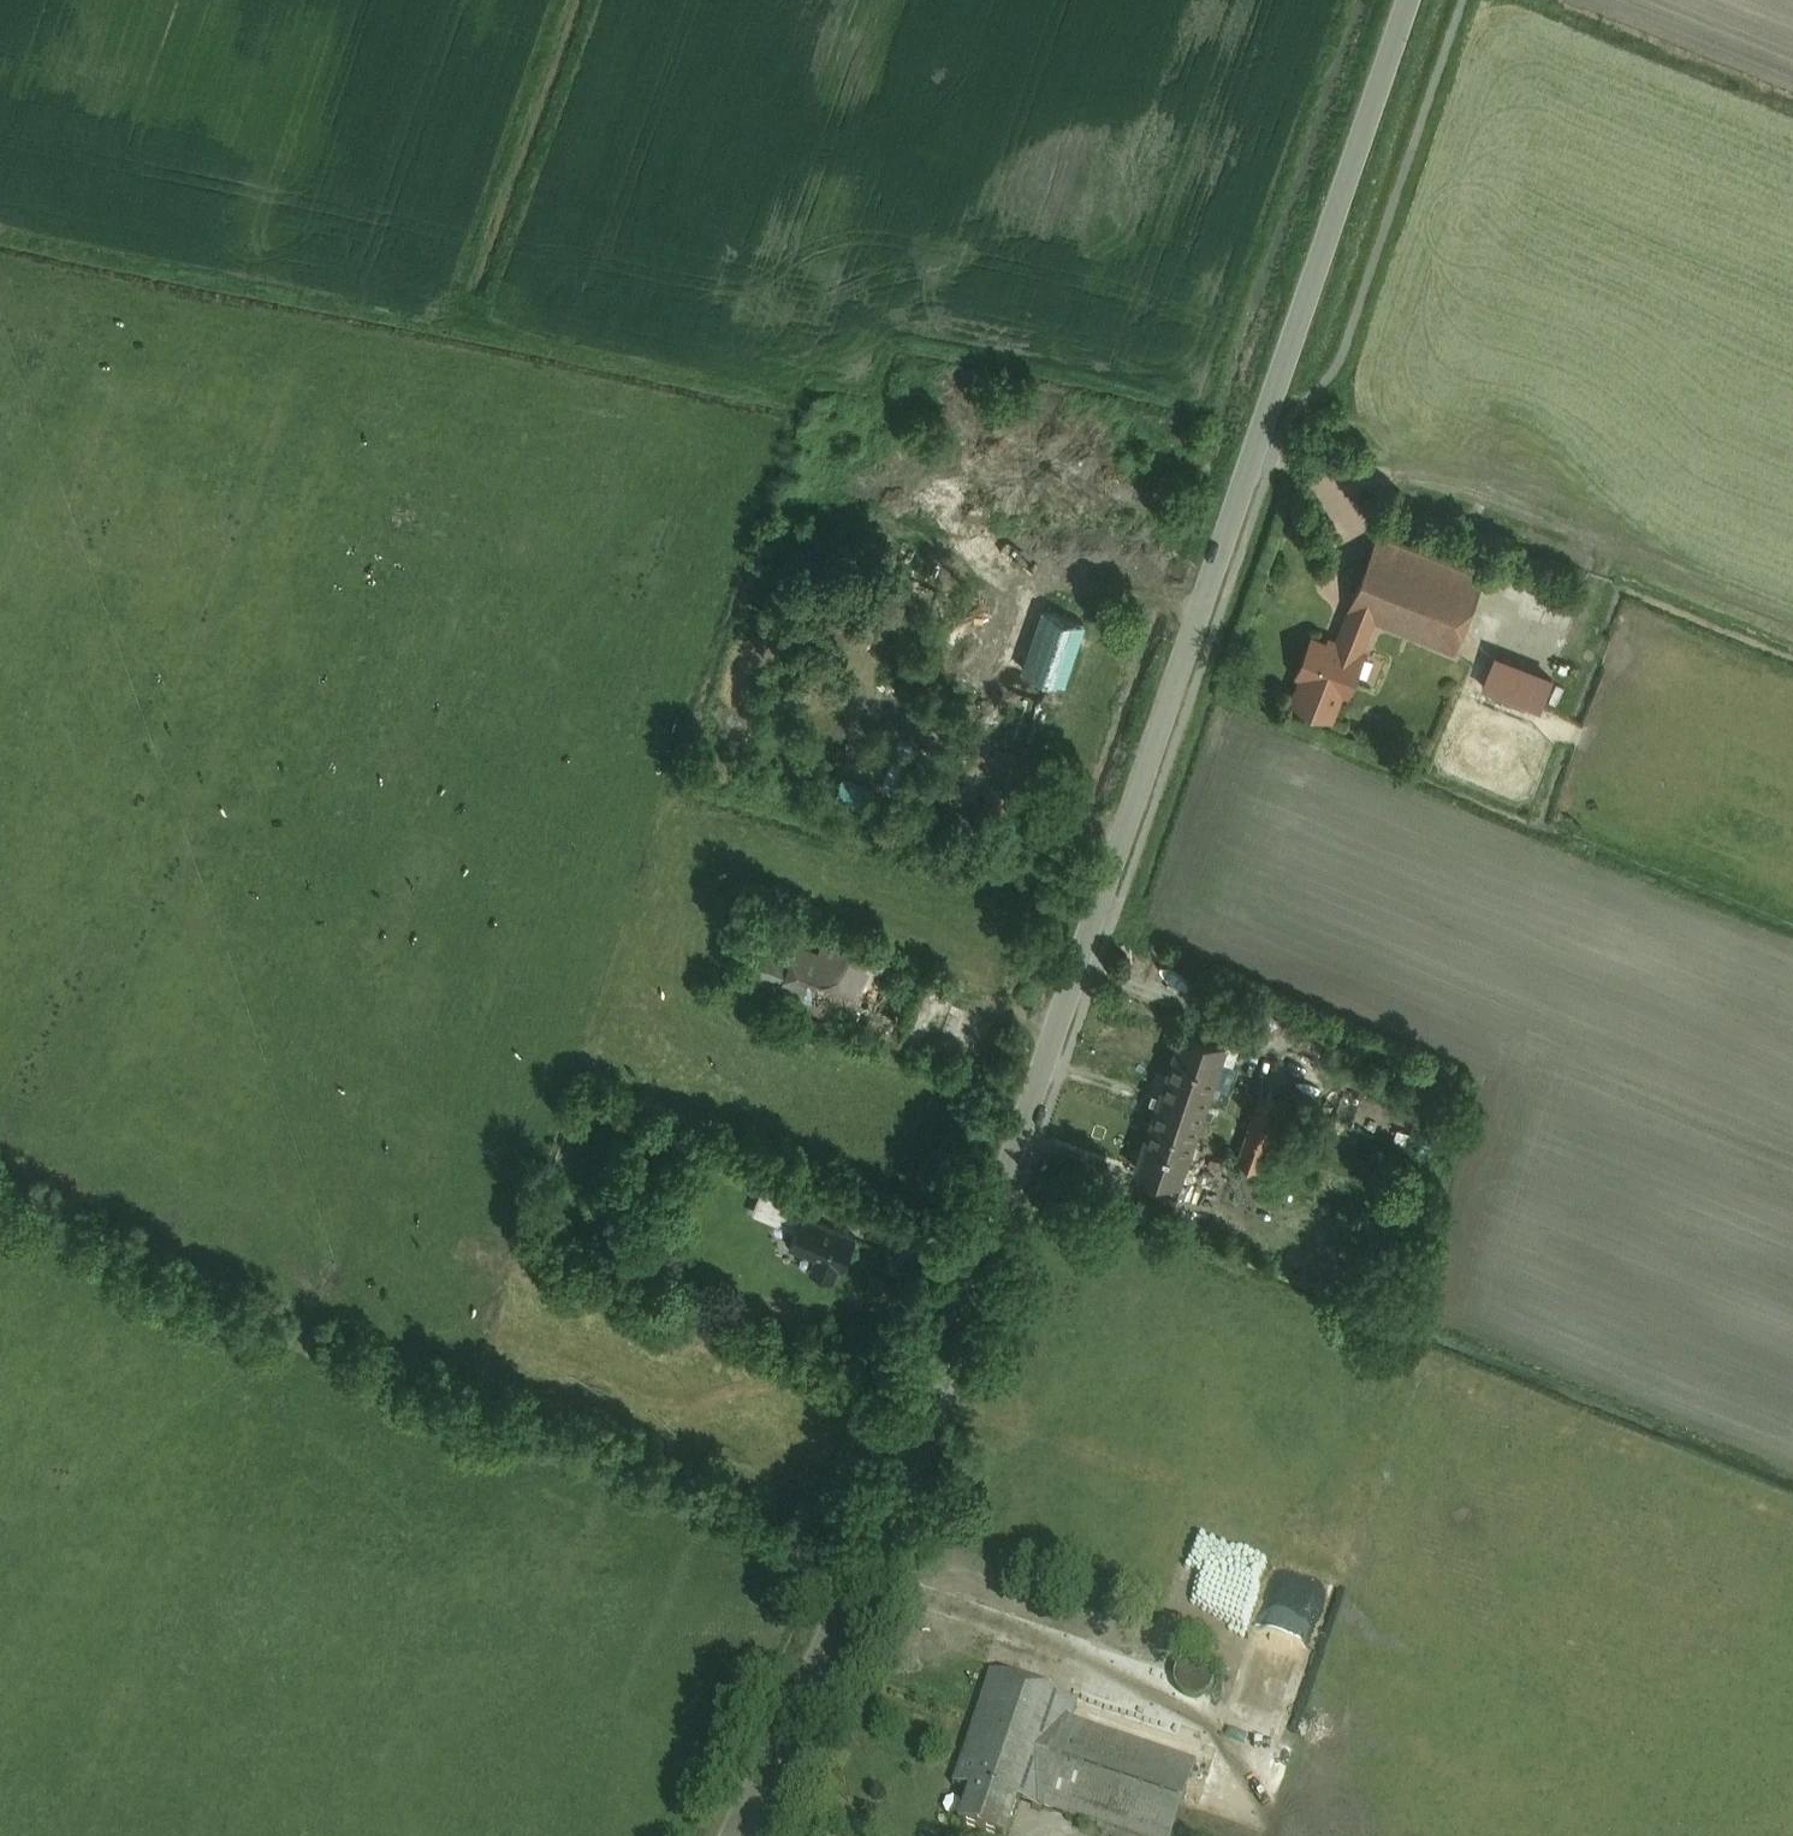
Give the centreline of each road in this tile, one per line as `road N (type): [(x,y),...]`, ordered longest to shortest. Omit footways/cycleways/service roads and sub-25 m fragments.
road 1 (secondary): [(733,1835),(869,1562),(915,1438),(1407,0)]

